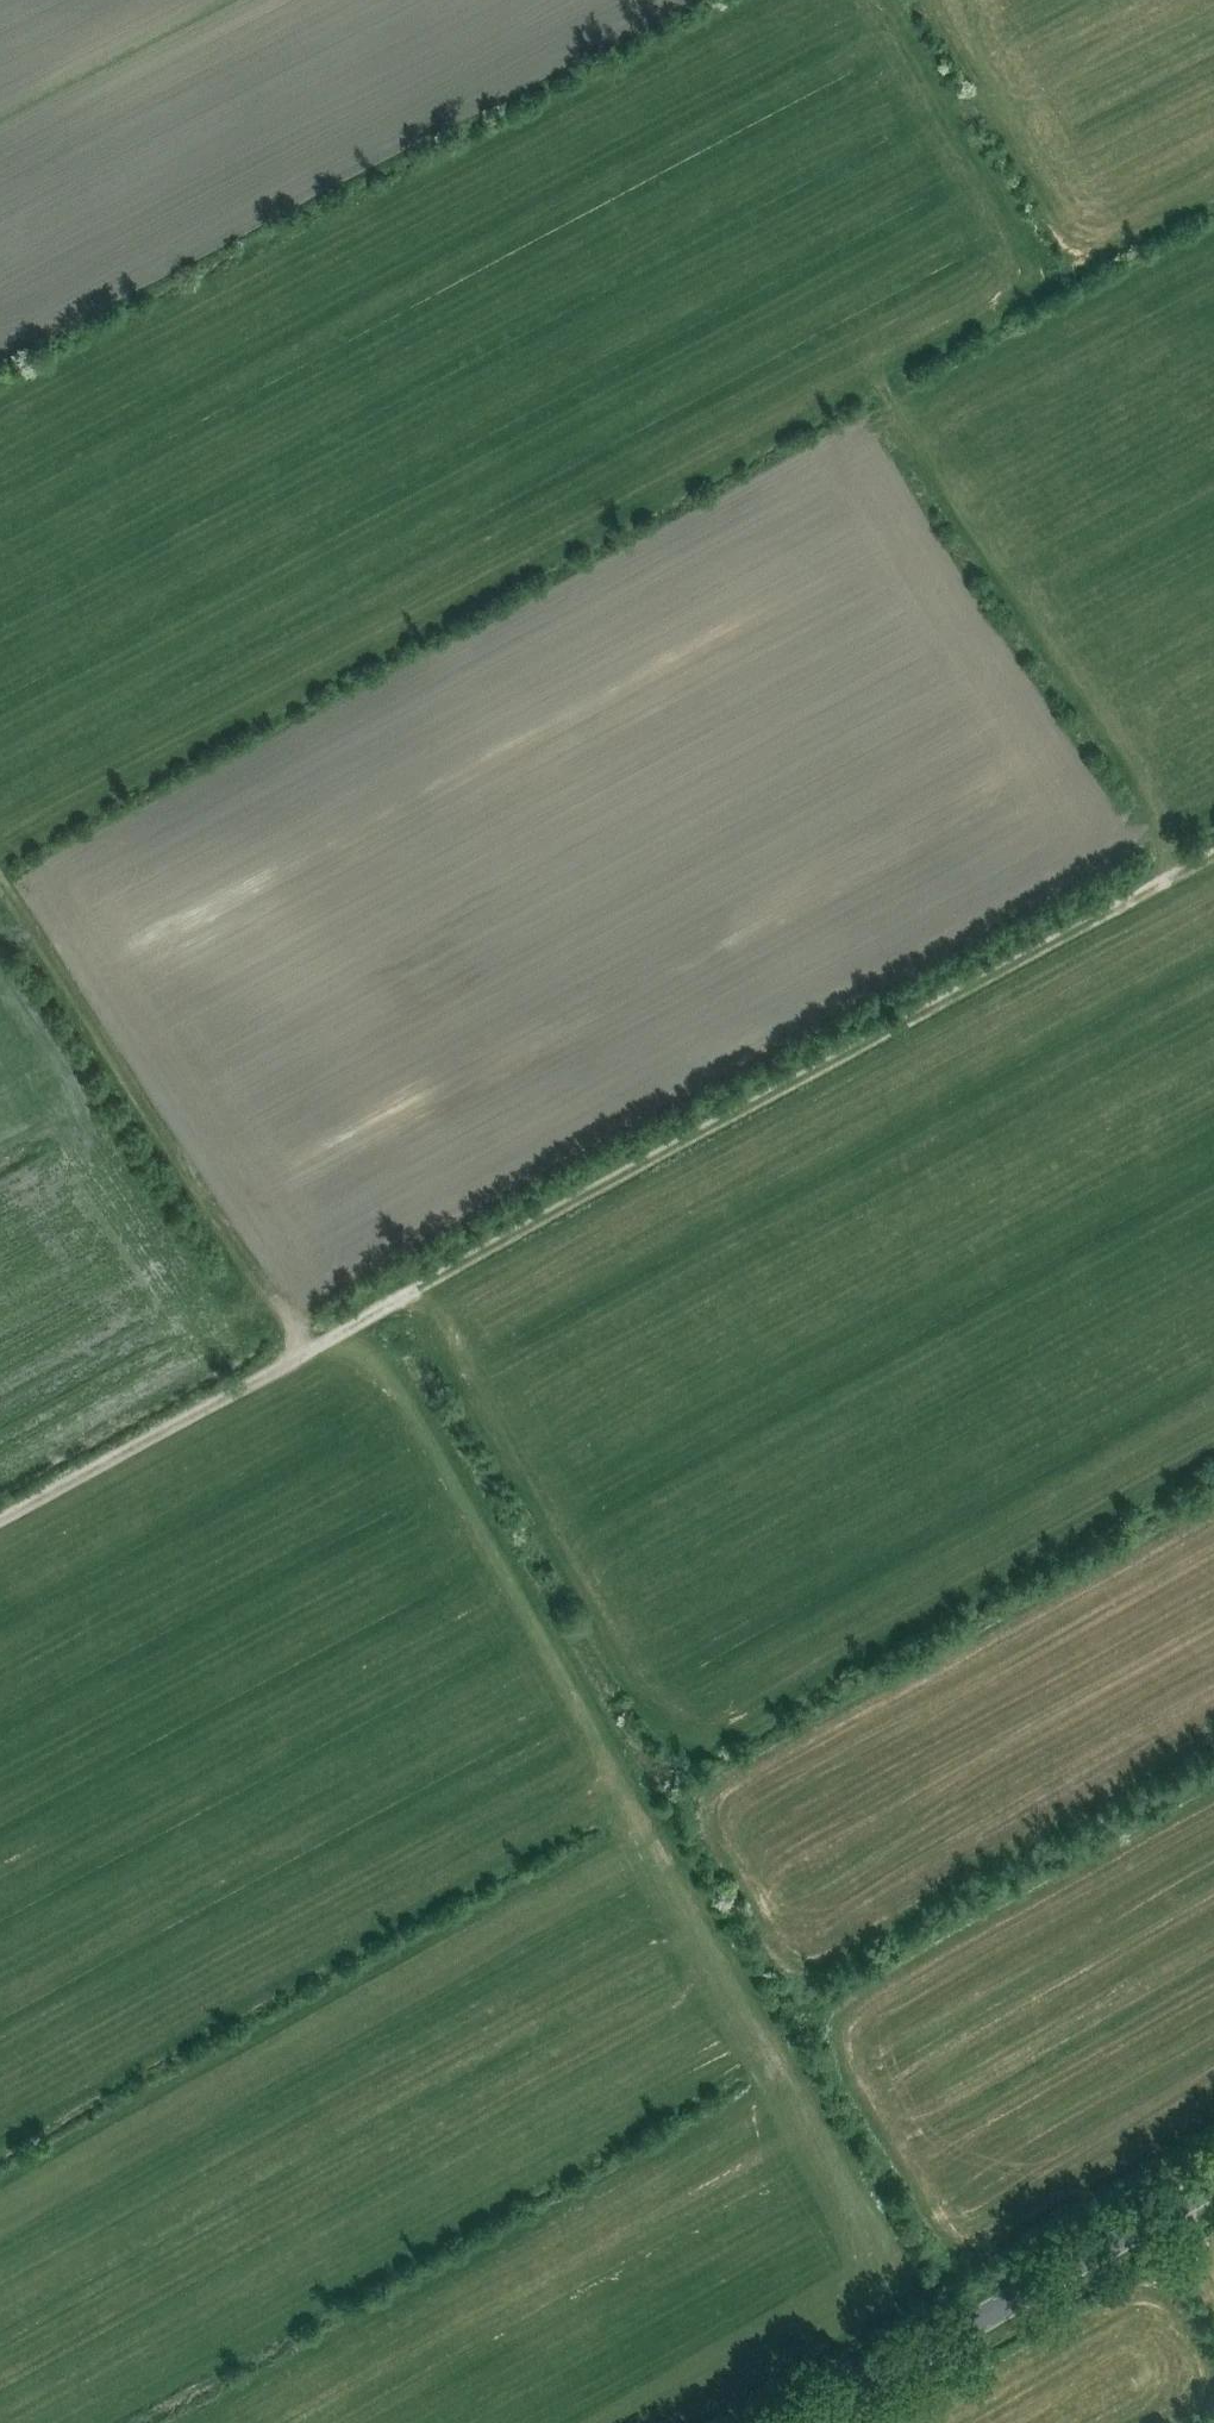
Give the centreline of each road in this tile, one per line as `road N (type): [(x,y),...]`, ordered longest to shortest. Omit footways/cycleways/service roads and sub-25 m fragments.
road 1 (tertiary): [(814,2422),(1213,2192)]

